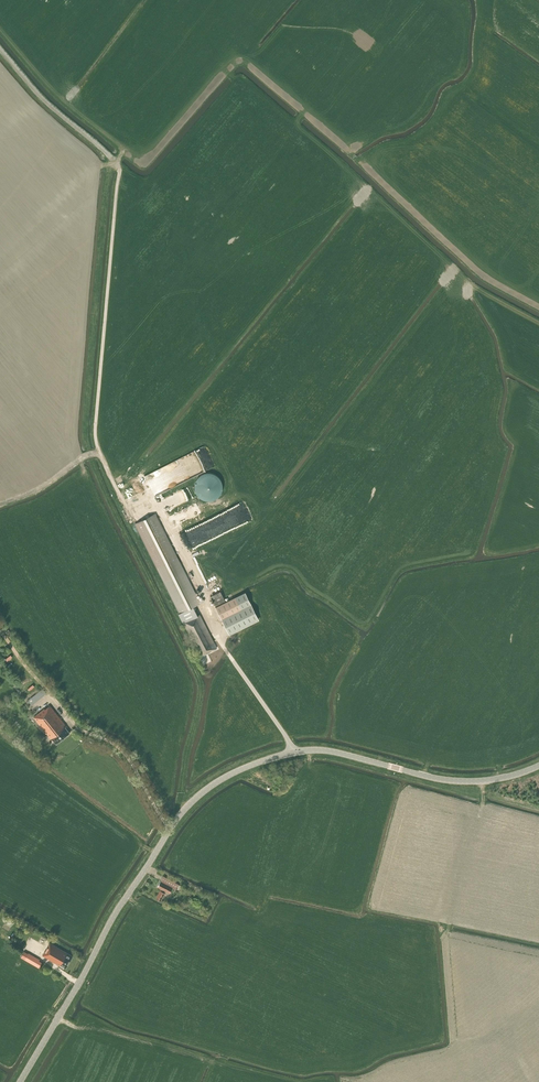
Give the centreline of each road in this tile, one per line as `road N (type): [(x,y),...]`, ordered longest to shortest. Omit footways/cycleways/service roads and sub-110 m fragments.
road 1 (tertiary): [(20,1081),(171,827),(228,775),(306,750),(454,781),(538,766)]
road 2 (track): [(111,160),(120,171),(97,446),(131,515),(156,507),(219,640)]
road 3 (track): [(0,631),(78,727),(131,761),(171,827)]
road 4 (track): [(0,50),(111,160)]

